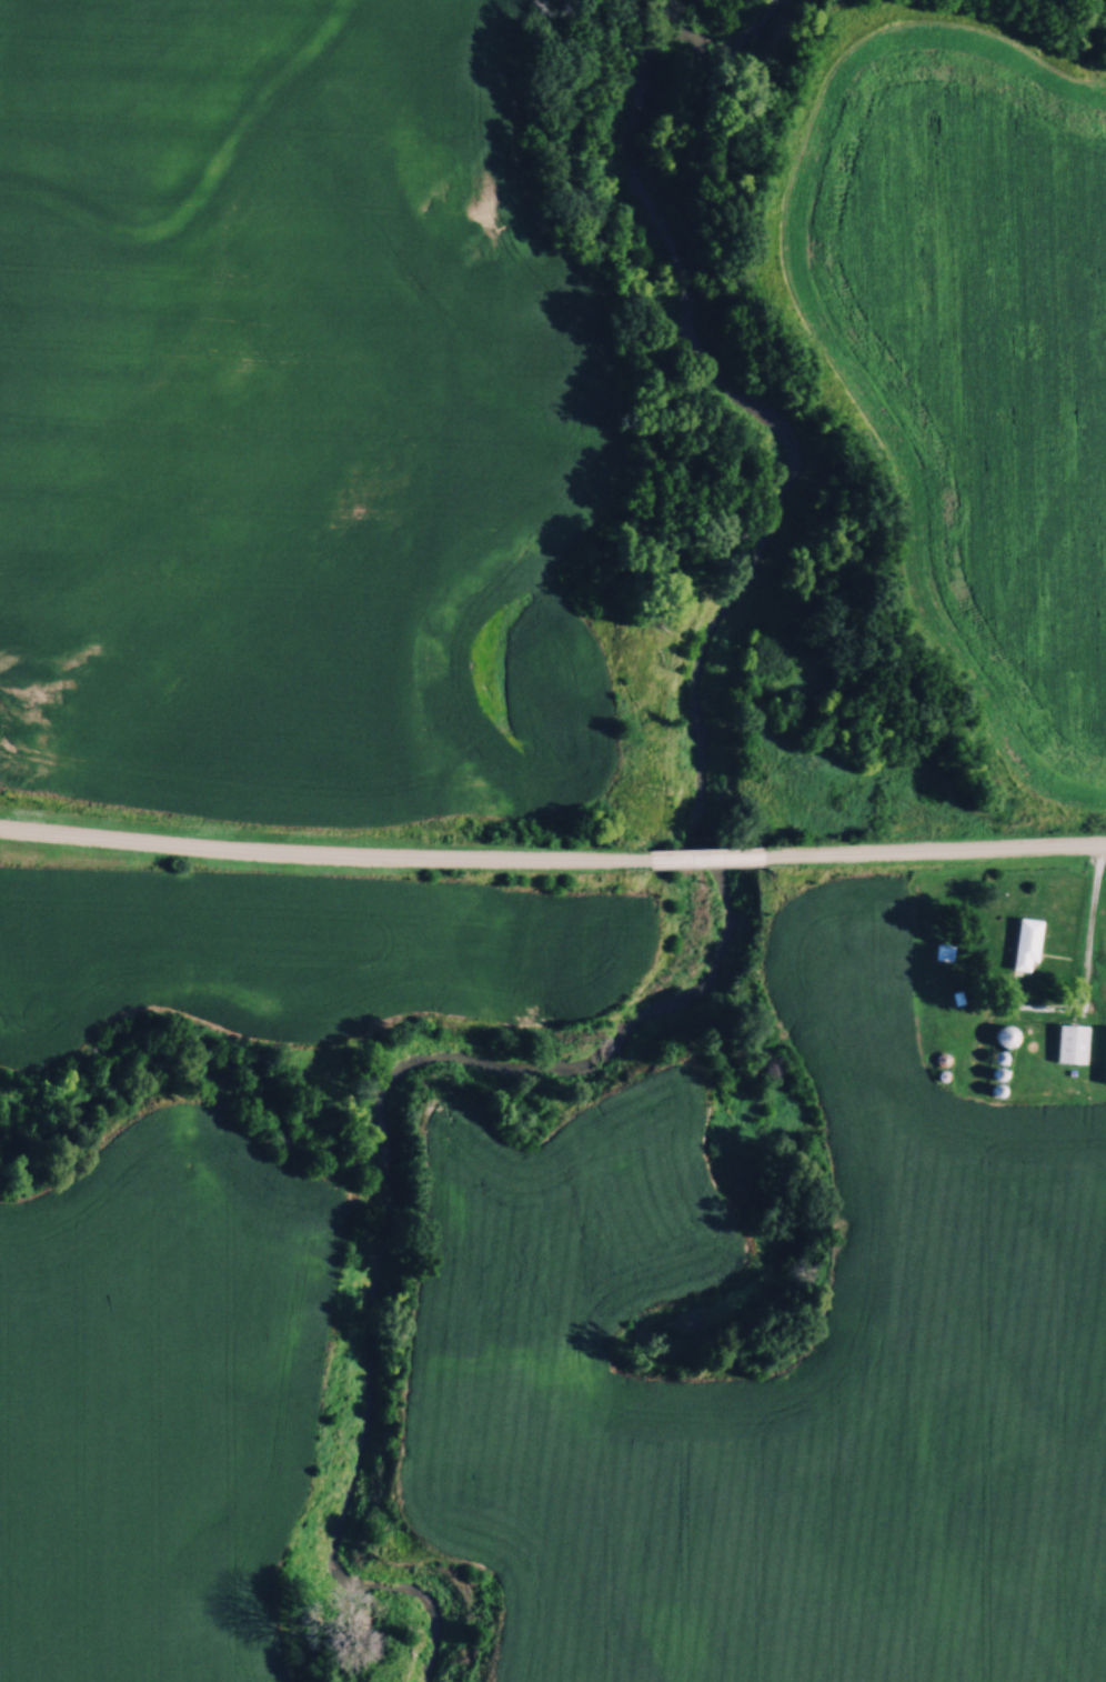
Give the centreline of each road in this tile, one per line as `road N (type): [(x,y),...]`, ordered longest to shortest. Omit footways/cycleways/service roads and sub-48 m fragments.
road 1 (tertiary): [(0,825),(359,853),(647,858)]
road 2 (tertiary): [(761,855),(1105,843)]

